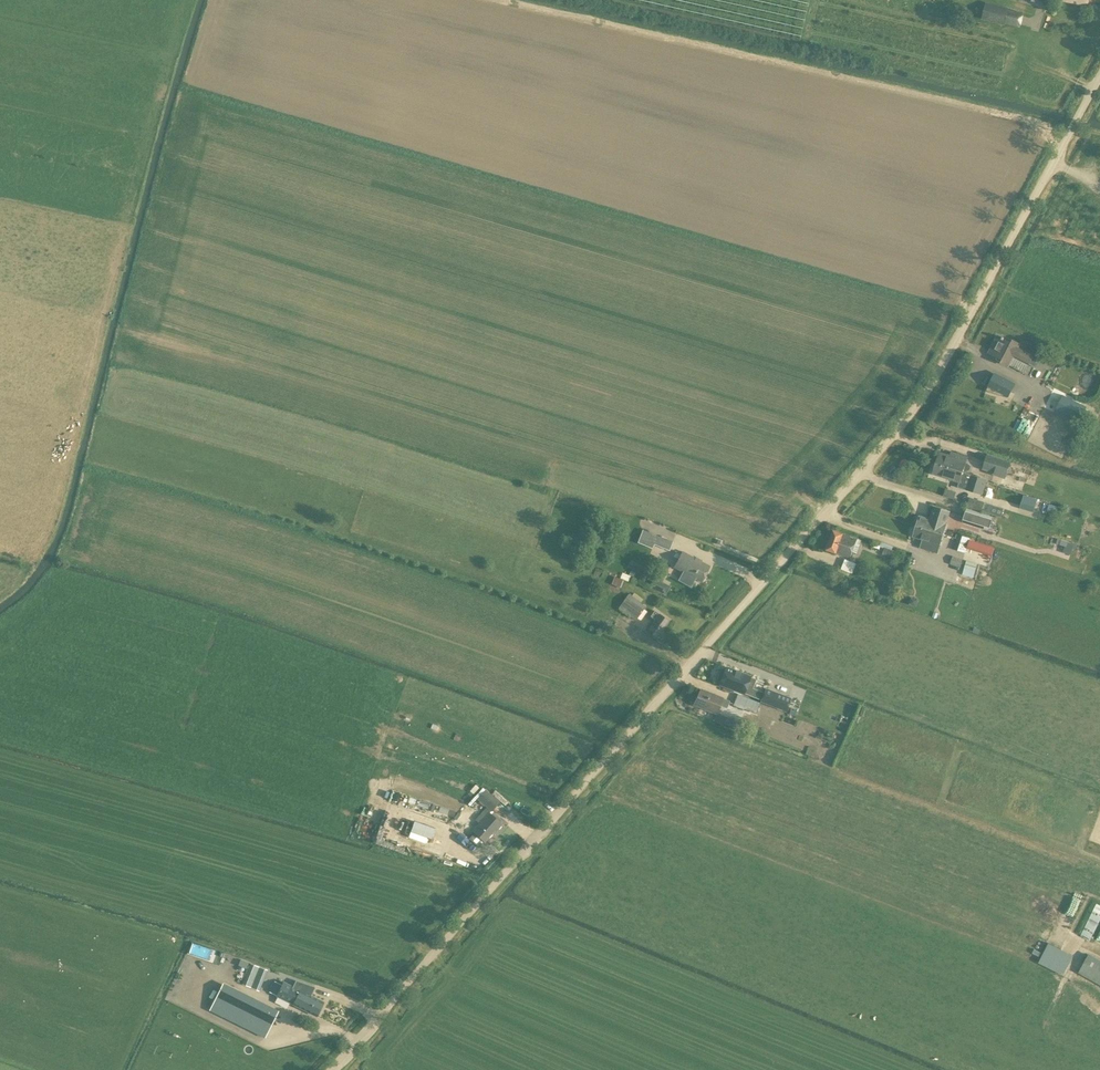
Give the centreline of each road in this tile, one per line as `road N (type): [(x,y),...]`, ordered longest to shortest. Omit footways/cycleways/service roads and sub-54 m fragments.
road 1 (unclassified): [(333,1069),(895,438),(942,371),(1099,79)]

